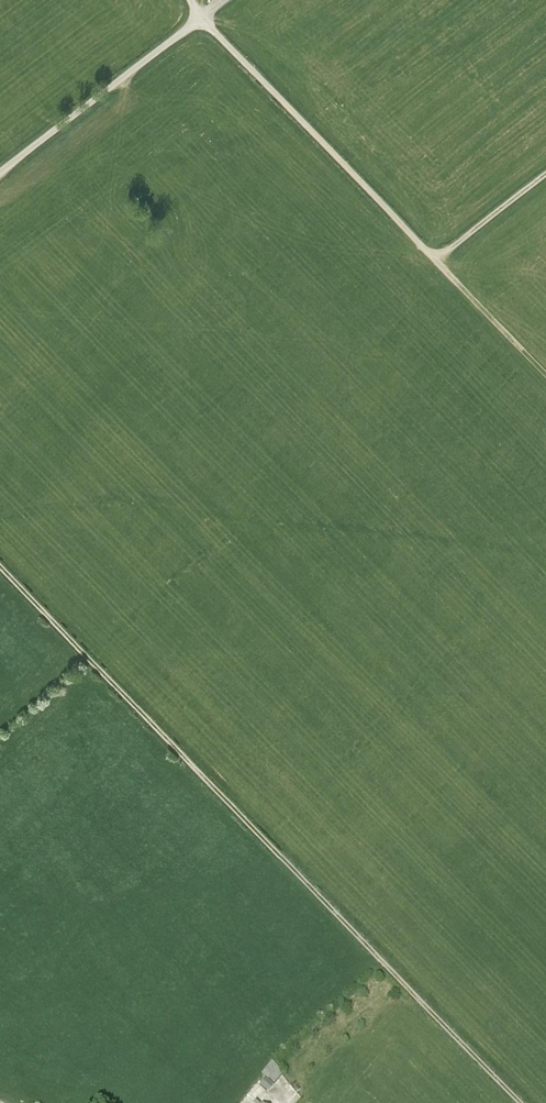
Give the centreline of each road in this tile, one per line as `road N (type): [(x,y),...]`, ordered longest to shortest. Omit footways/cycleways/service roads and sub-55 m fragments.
road 1 (track): [(521,1102),(0,566)]
road 2 (track): [(435,258),(202,16)]
road 3 (track): [(202,16),(0,171)]
road 4 (track): [(545,373),(435,258)]
road 5 (track): [(545,172),(435,258)]

